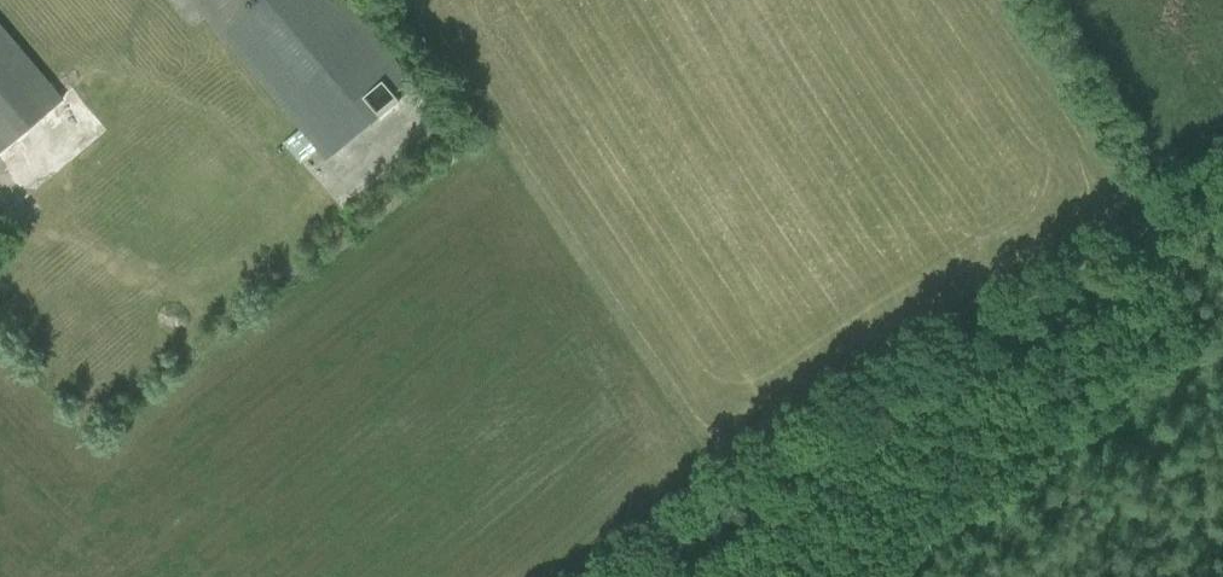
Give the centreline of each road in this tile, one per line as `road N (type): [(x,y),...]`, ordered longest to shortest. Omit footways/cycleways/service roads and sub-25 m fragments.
road 1 (track): [(1222,194),(693,526),(628,576)]

